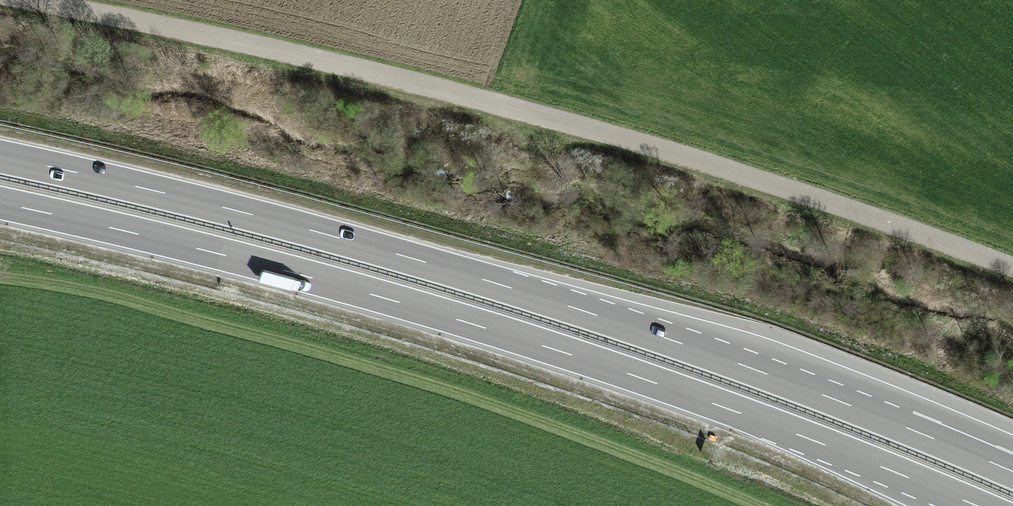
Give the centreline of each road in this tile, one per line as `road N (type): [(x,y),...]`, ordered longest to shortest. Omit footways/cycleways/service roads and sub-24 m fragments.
road 1 (motorway): [(1012,472),(555,302),(240,212),(0,156)]
road 2 (motorway): [(0,204),(509,335),(976,505)]
road 3 (track): [(60,0),(257,31),(693,151),(1012,270)]

